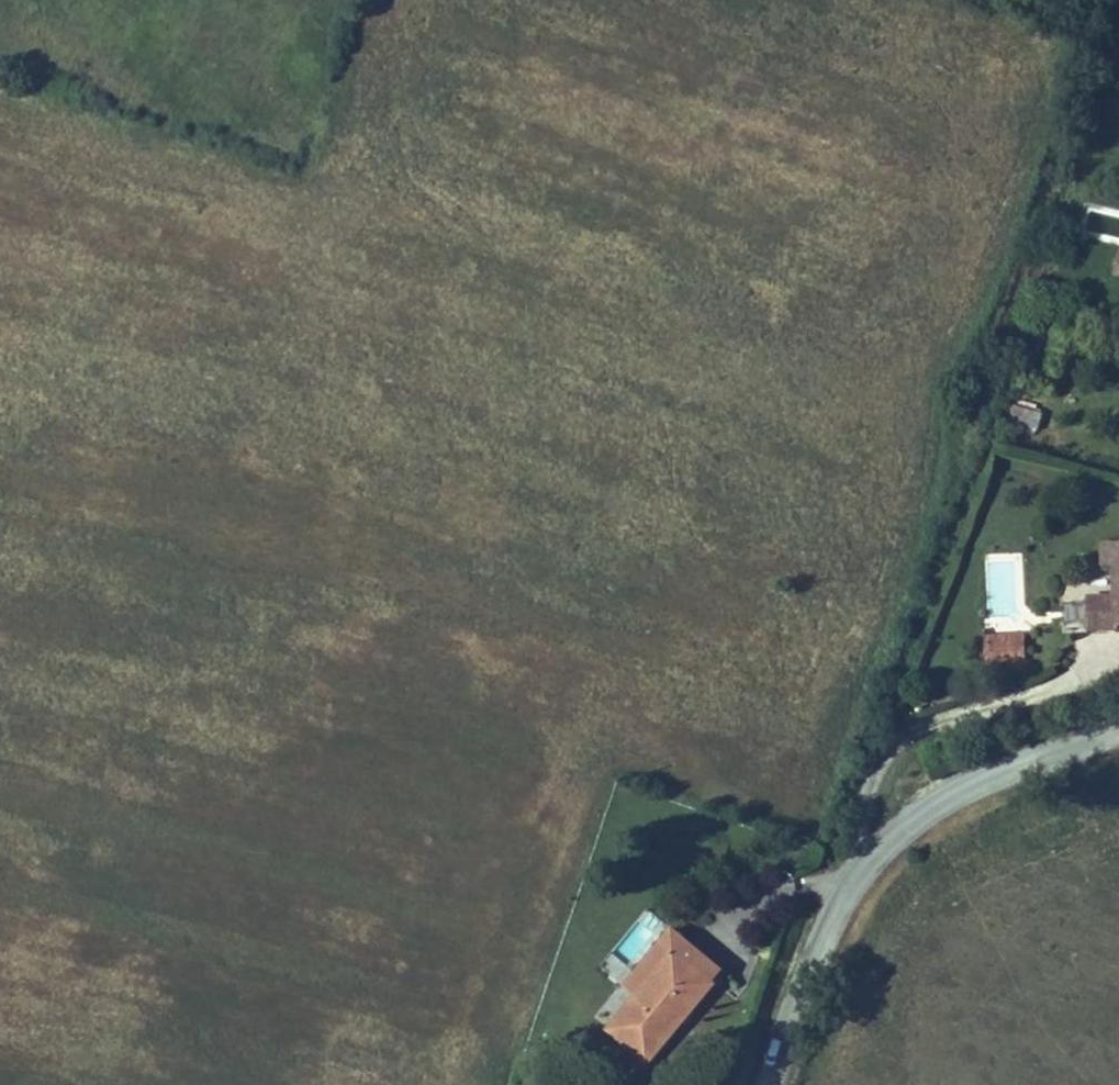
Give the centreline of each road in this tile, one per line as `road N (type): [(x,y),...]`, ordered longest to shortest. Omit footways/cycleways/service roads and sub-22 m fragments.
road 1 (tertiary): [(773,1084),(833,915),(874,857),(949,798),(1118,735)]

